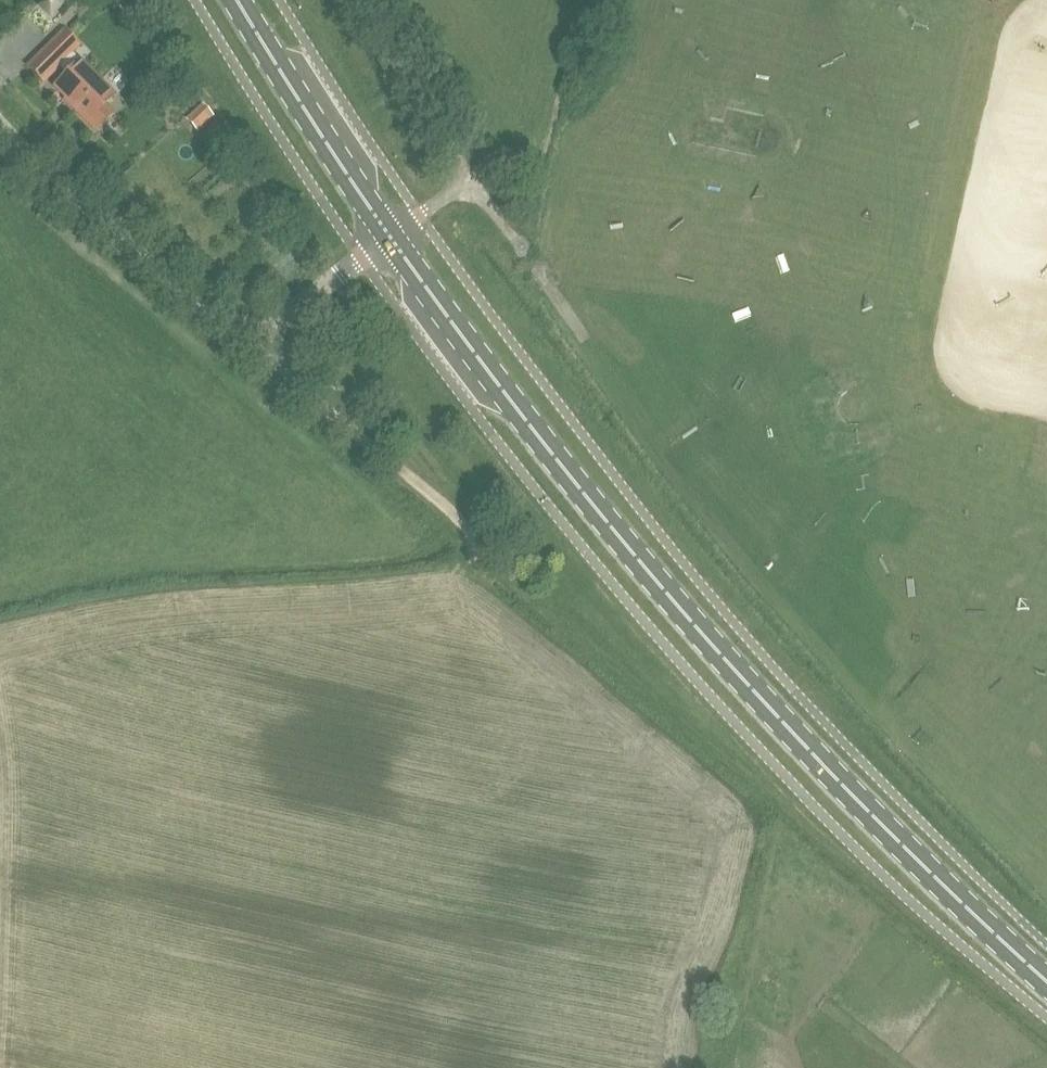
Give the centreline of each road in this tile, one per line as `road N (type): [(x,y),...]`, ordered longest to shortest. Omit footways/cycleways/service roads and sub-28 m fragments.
road 1 (secondary): [(1046,983),(794,736),(631,550),(389,237)]
road 2 (unclassified): [(259,333),(209,314),(0,129)]
road 3 (secondary): [(389,237),(238,0)]
road 4 (unclassified): [(259,333),(389,237)]

